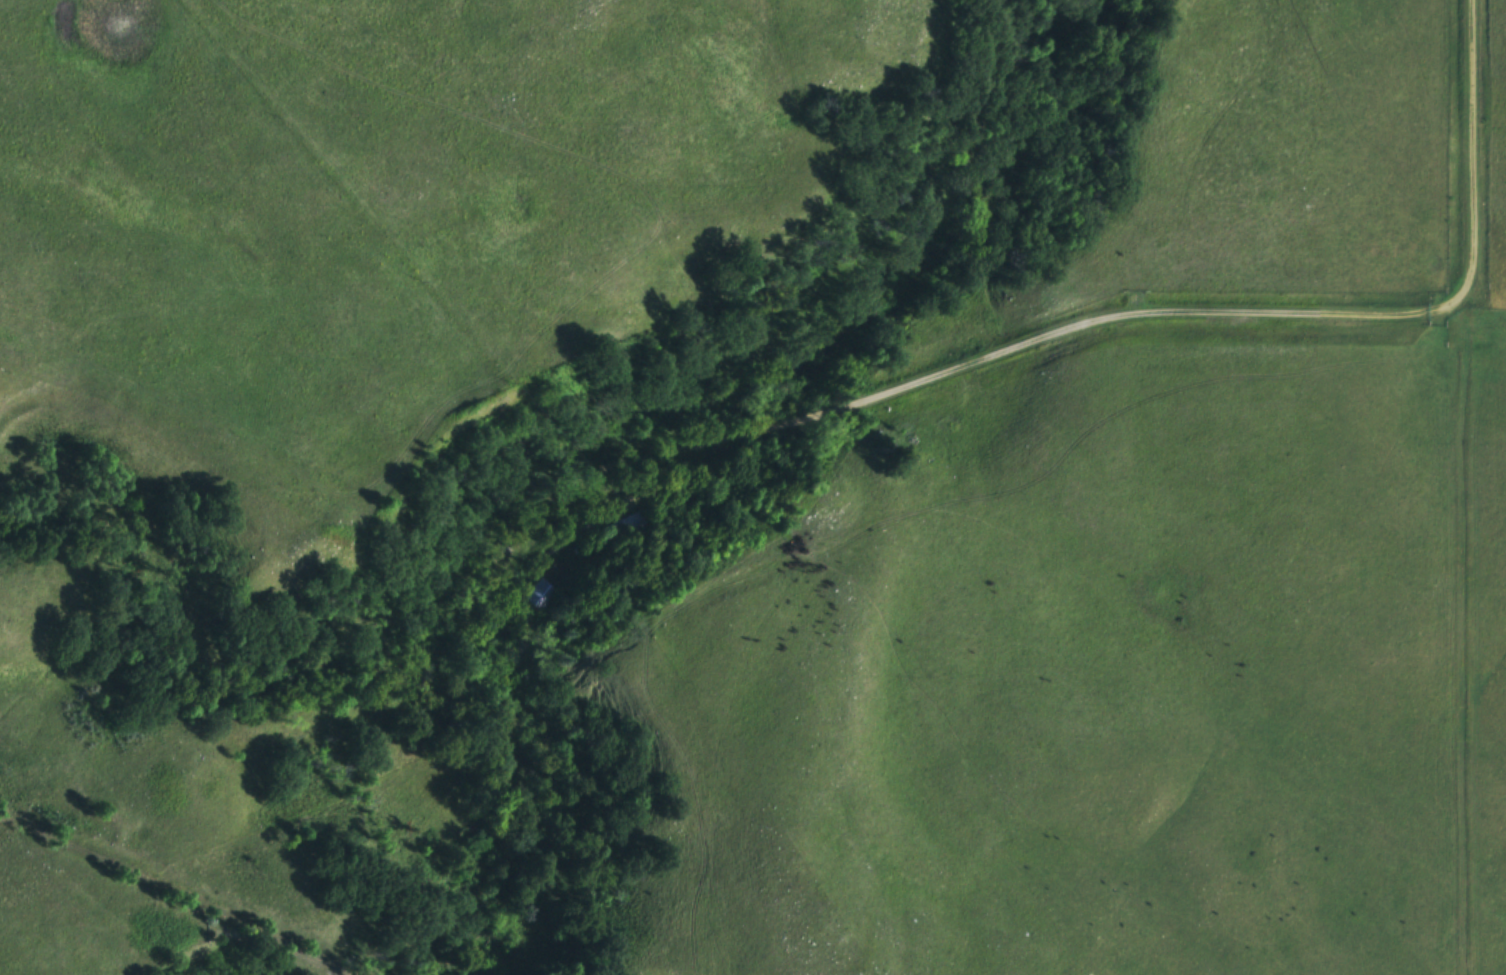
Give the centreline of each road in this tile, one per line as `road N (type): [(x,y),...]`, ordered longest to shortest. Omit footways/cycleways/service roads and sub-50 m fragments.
road 1 (residential): [(530,607),(585,503),(645,464),(793,424),(1093,318),(1230,311),(1433,322),(1471,298)]
road 2 (residential): [(1471,298),(1472,0)]

